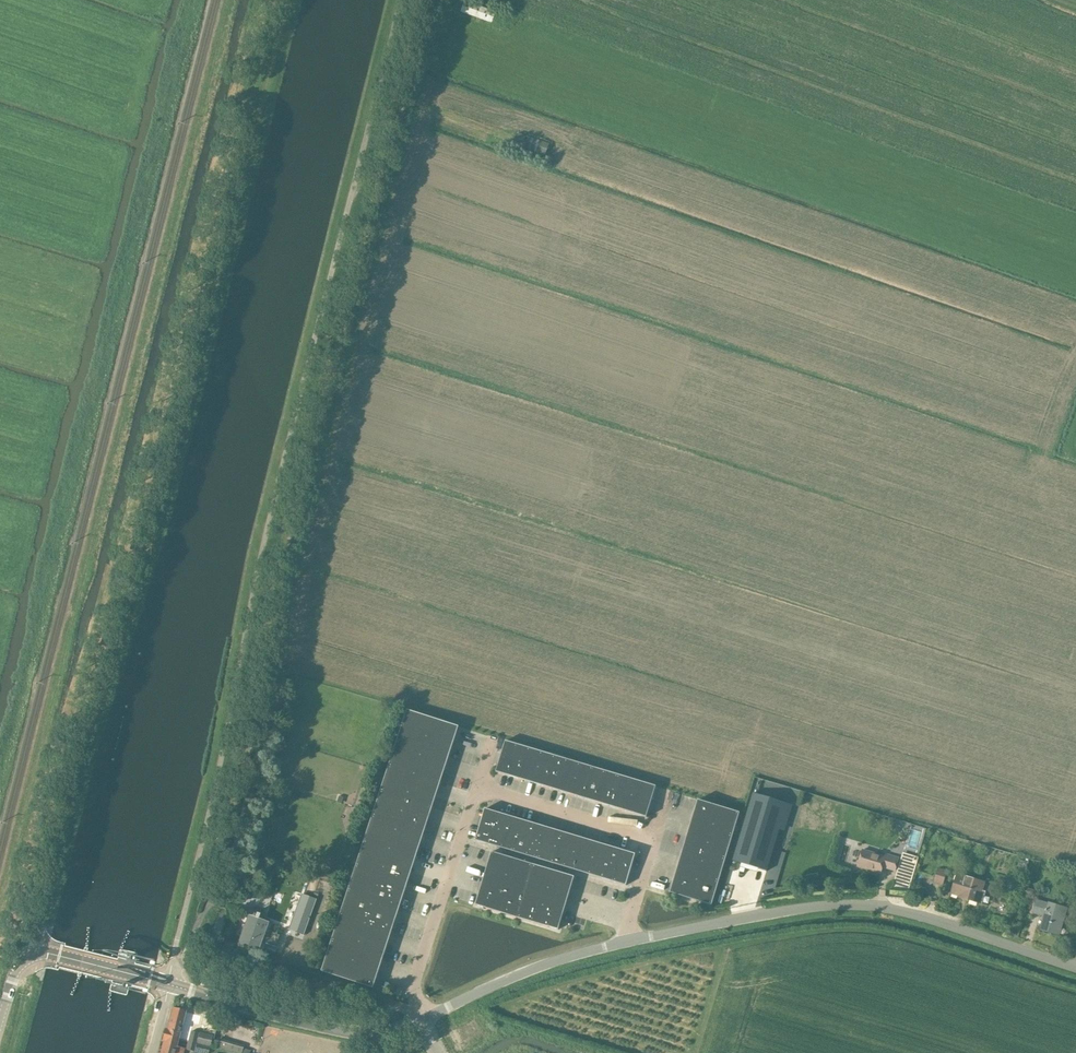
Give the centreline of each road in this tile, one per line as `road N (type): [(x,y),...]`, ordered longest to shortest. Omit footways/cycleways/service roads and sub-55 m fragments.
road 1 (track): [(28,955),(162,506),(288,0)]
road 2 (unclassified): [(1075,966),(902,910),(856,905),(625,941)]
road 3 (tertiary): [(421,1021),(361,1033),(170,985)]
road 4 (unclassified): [(421,1021),(417,973),(477,787)]
road 5 (unclassified): [(625,941),(546,963),(421,1021)]
road 6 (unclassified): [(477,787),(654,840)]
road 7 (tertiary): [(170,985),(47,953),(28,955)]

